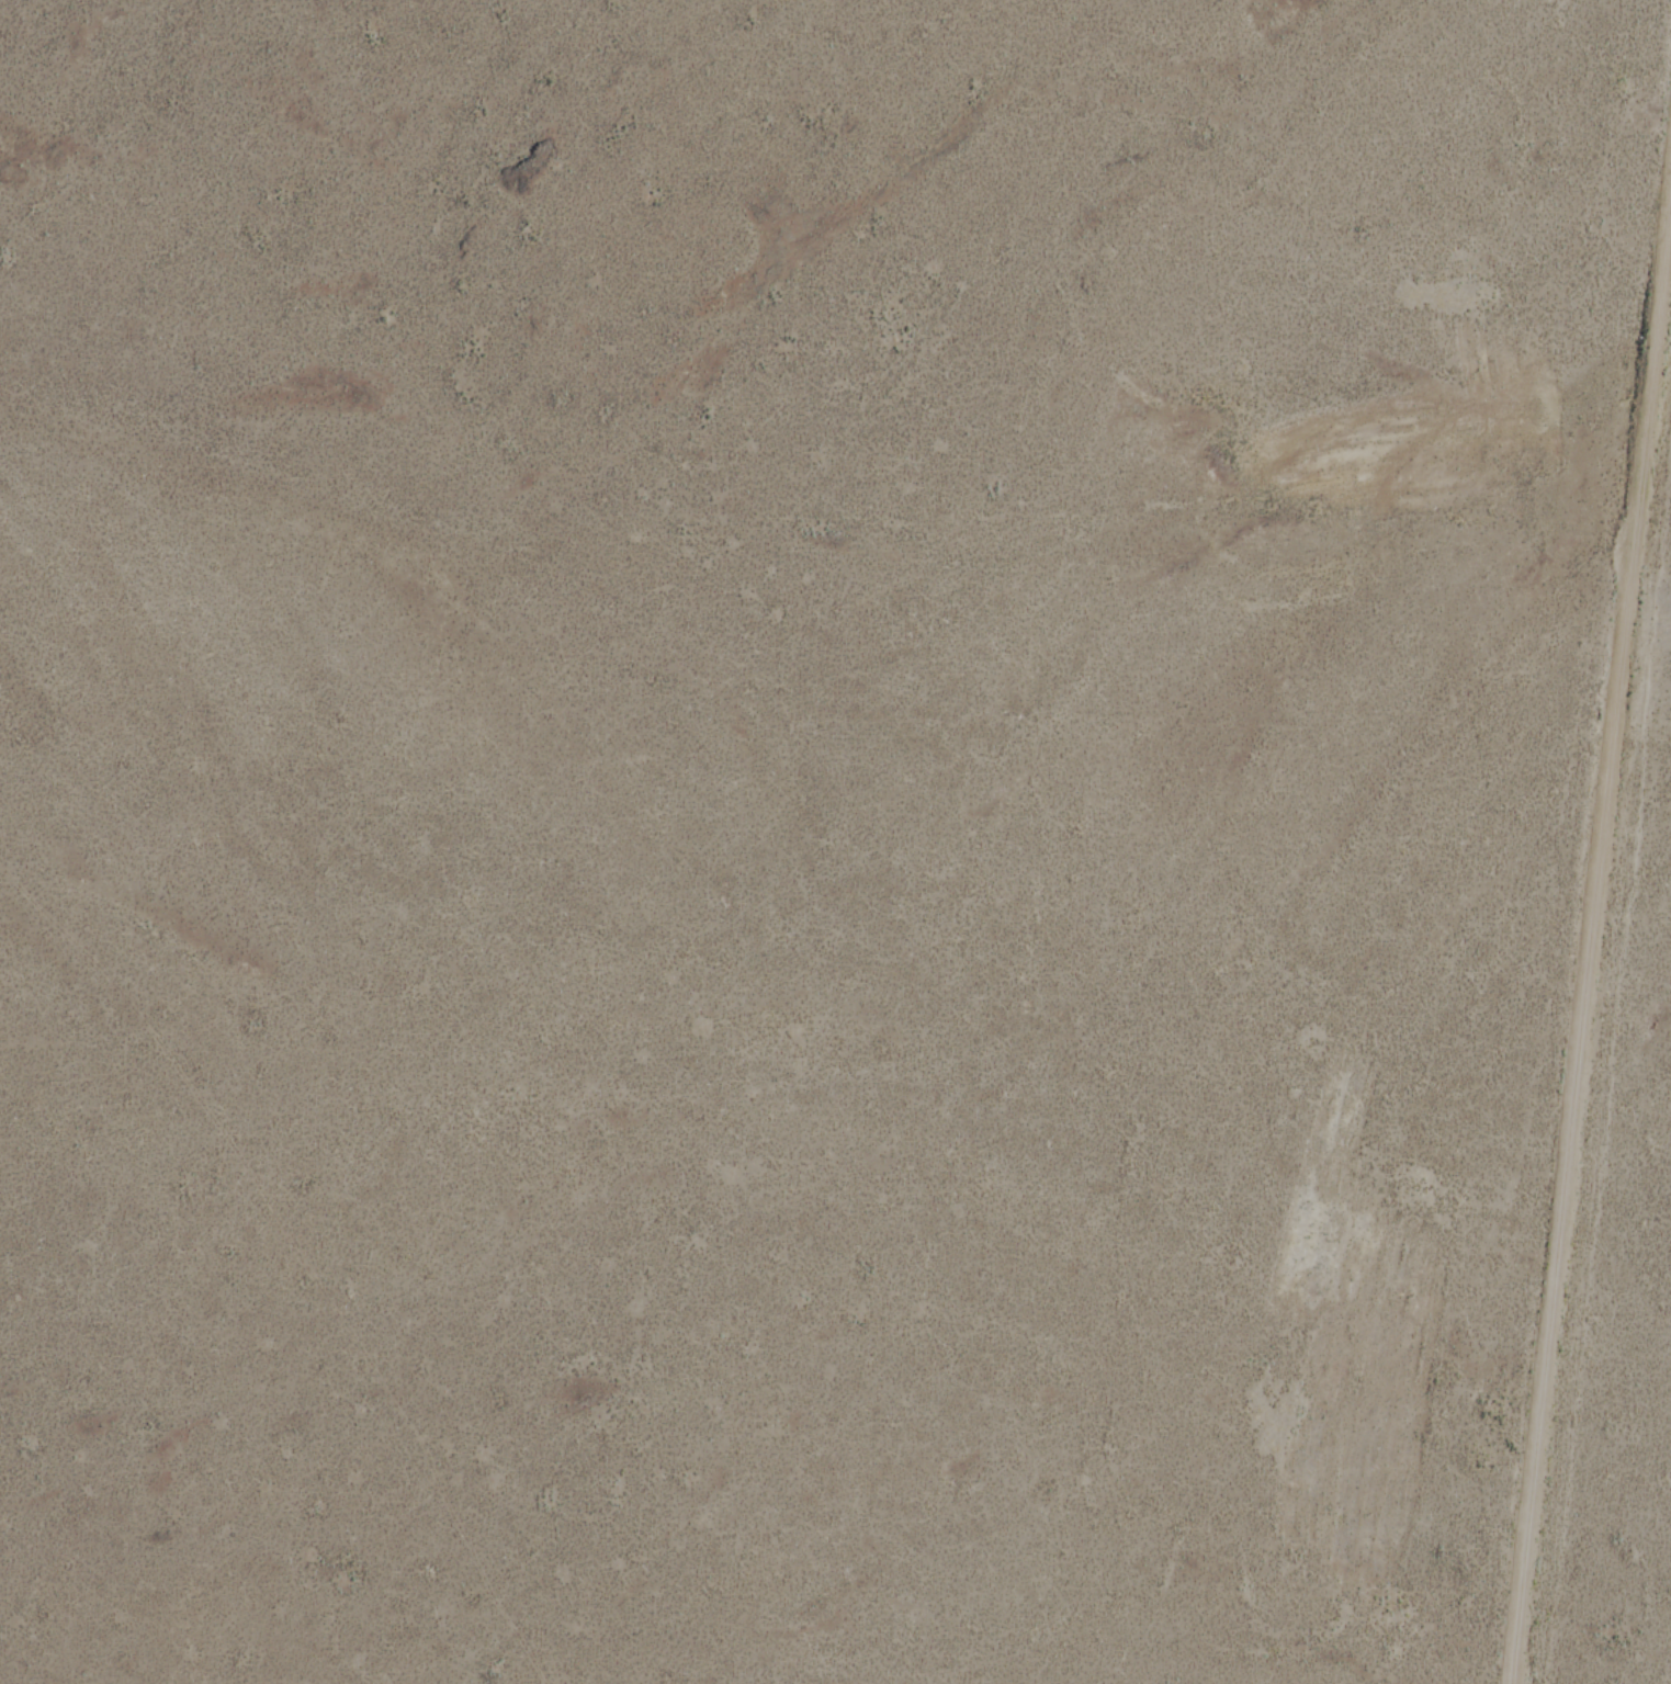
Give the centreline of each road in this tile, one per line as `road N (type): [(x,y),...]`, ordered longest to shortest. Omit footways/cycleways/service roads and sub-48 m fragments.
road 1 (residential): [(1510,1683),(1670,160)]

